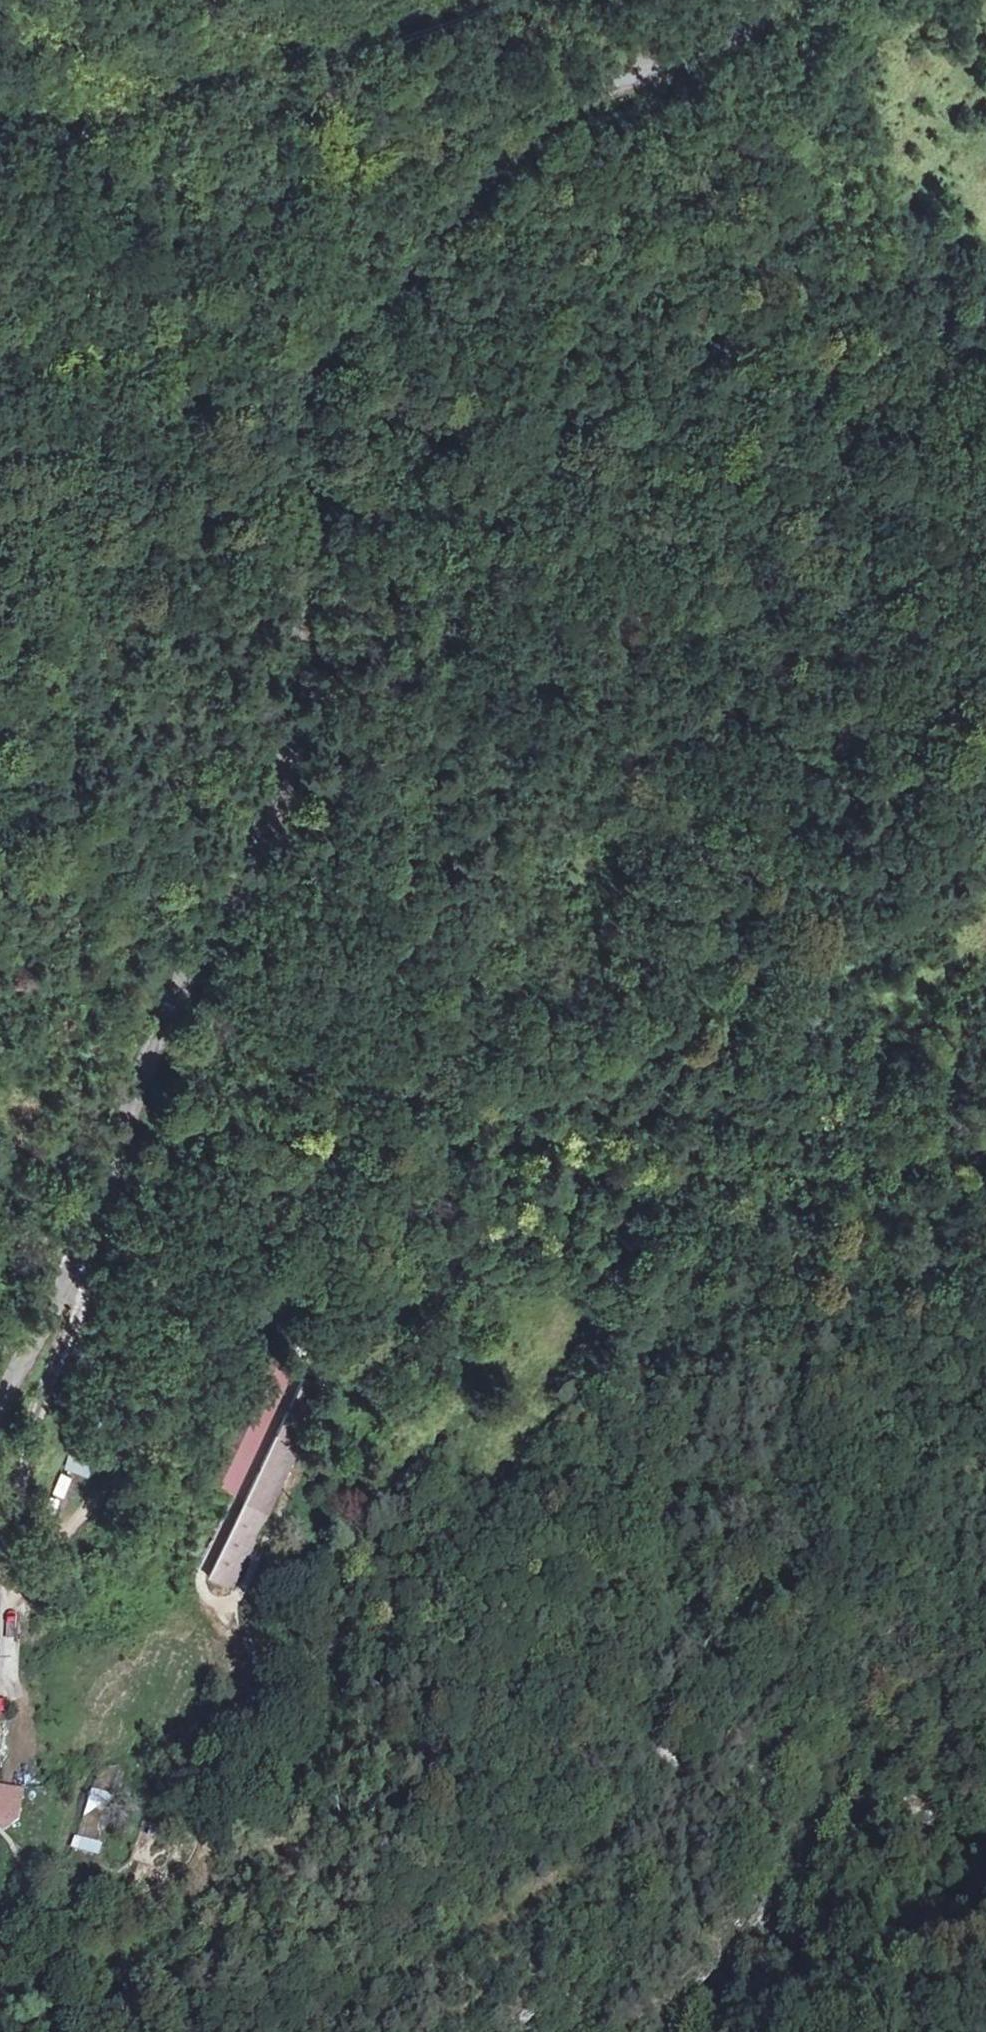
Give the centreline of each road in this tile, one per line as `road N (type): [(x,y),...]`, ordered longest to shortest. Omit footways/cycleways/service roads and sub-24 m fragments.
road 1 (unclassified): [(779,0),(750,22),(547,118),(340,304),(312,348),(294,384),(298,580),(291,721),(275,802),(204,951),(169,1002),(100,1220),(0,1407)]

